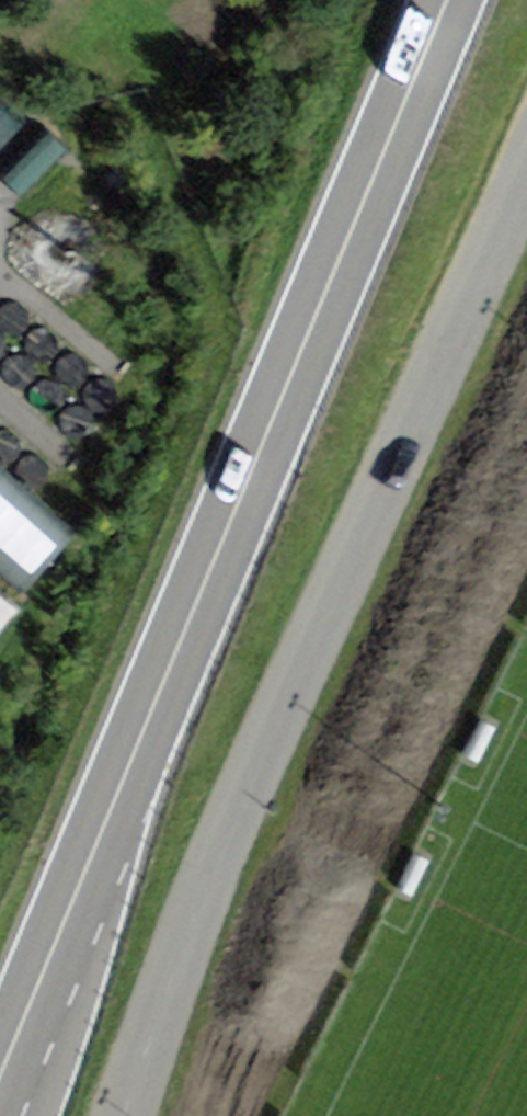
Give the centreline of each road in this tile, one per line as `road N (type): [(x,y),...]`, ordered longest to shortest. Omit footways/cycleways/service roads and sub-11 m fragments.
road 1 (secondary): [(10,1046),(442,0)]
road 2 (unclassified): [(128,1115),(290,694),(526,181)]

